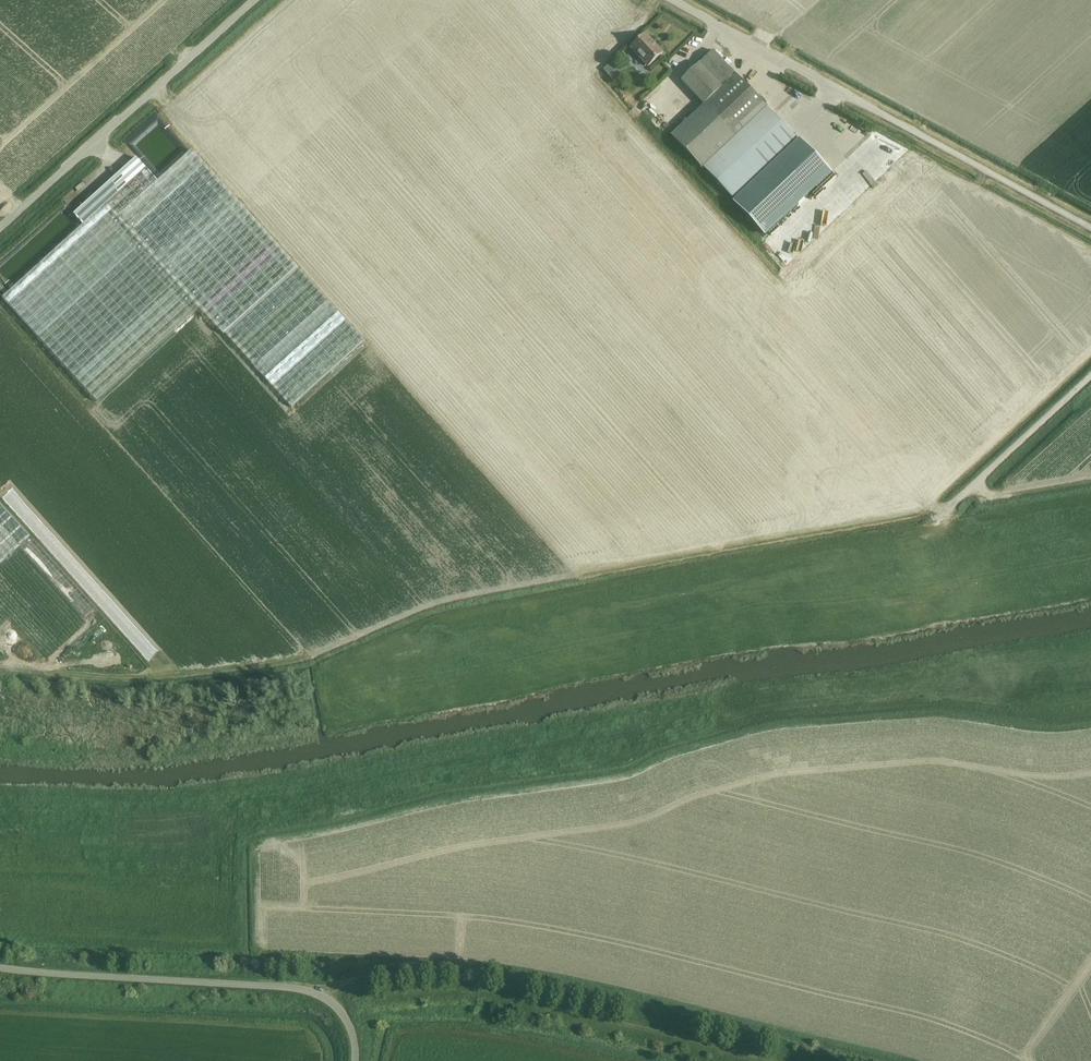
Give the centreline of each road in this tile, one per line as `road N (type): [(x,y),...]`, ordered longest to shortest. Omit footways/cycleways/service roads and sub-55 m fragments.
road 1 (unclassified): [(1090,230),(674,0)]
road 2 (unclassified): [(354,1060),(350,1023),(330,998),(310,990),(0,969)]
road 3 (unclassified): [(0,228),(255,0)]
road 4 (unclassified): [(957,499),(1090,374)]

